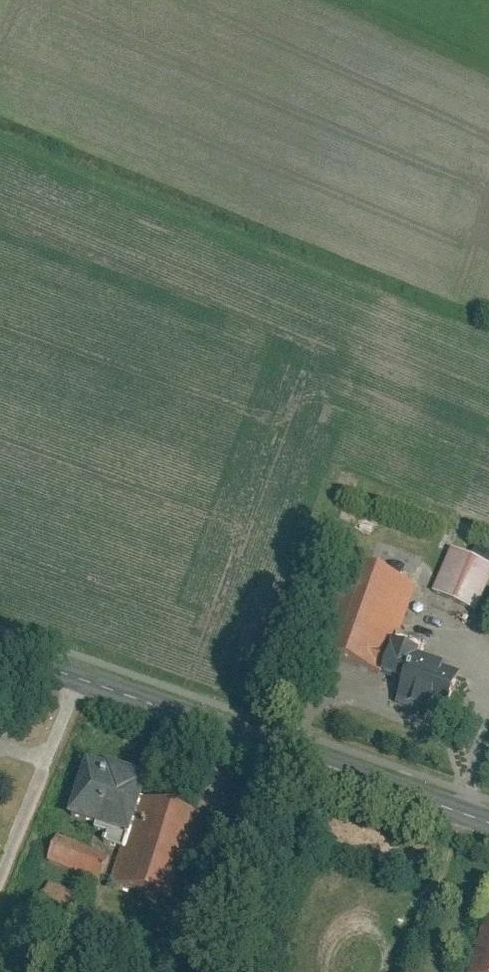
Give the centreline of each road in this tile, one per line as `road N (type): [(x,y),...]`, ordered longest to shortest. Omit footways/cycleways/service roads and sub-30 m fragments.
road 1 (tertiary): [(0,649),(488,821)]

